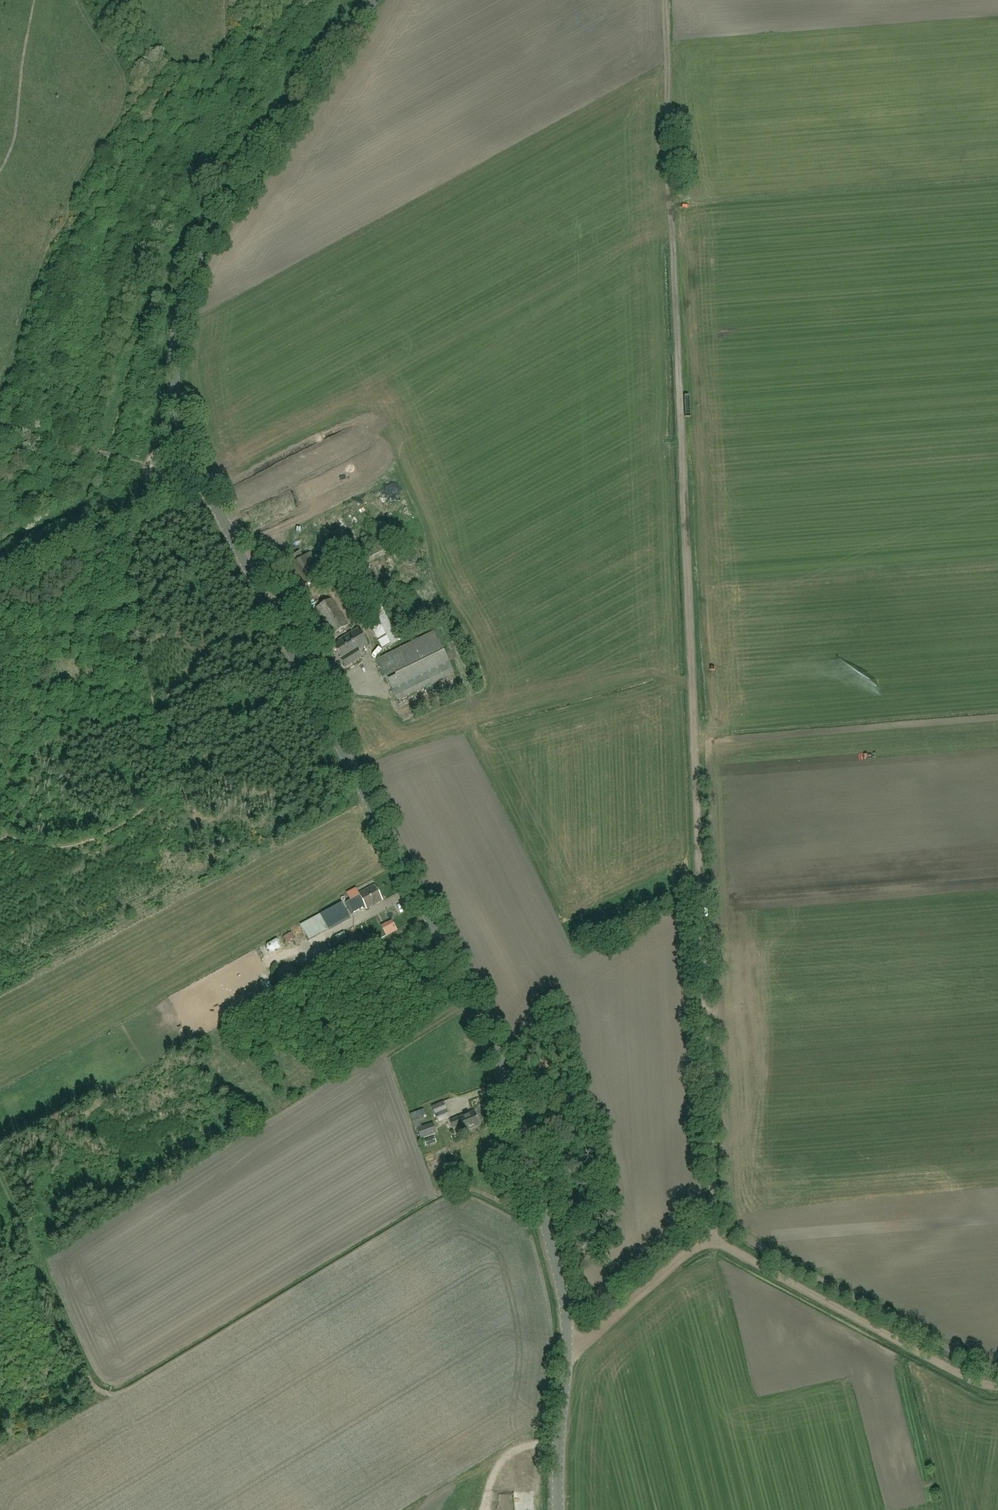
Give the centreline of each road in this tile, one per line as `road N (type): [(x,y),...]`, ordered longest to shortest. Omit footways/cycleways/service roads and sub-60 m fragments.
road 1 (tertiary): [(559,1509),(565,1303),(507,1083),(188,461),(170,381),(171,338),(193,265),(373,0)]
road 2 (track): [(699,1241),(712,1221),(714,1167),(665,0)]
road 3 (track): [(997,1387),(952,1370),(721,1244),(699,1241)]
road 4 (track): [(568,1345),(587,1340),(699,1241)]
road 5 (track): [(0,591),(134,520)]
road 6 (track): [(170,501),(201,485),(148,462),(156,449),(166,457)]

